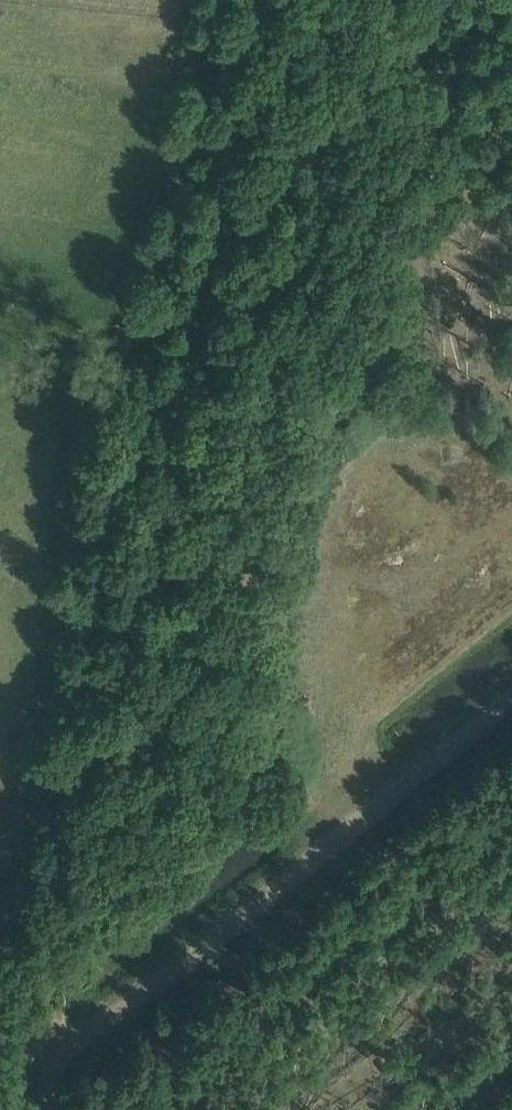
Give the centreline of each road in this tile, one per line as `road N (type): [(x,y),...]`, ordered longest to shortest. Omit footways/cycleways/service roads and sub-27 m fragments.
road 1 (track): [(511,860),(304,1015),(265,1109)]

